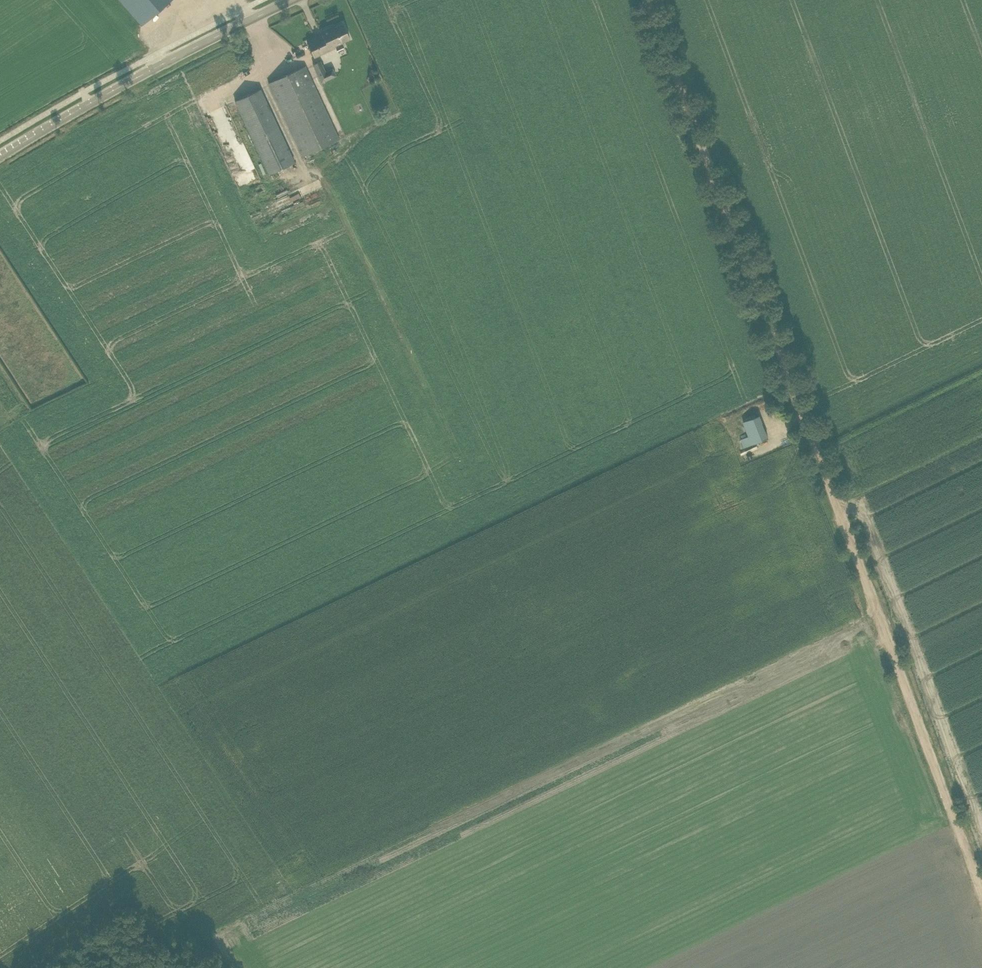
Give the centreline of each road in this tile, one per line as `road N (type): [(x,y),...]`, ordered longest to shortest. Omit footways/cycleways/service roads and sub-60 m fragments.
road 1 (track): [(981,894),(646,0)]
road 2 (tertiary): [(0,156),(290,0)]

